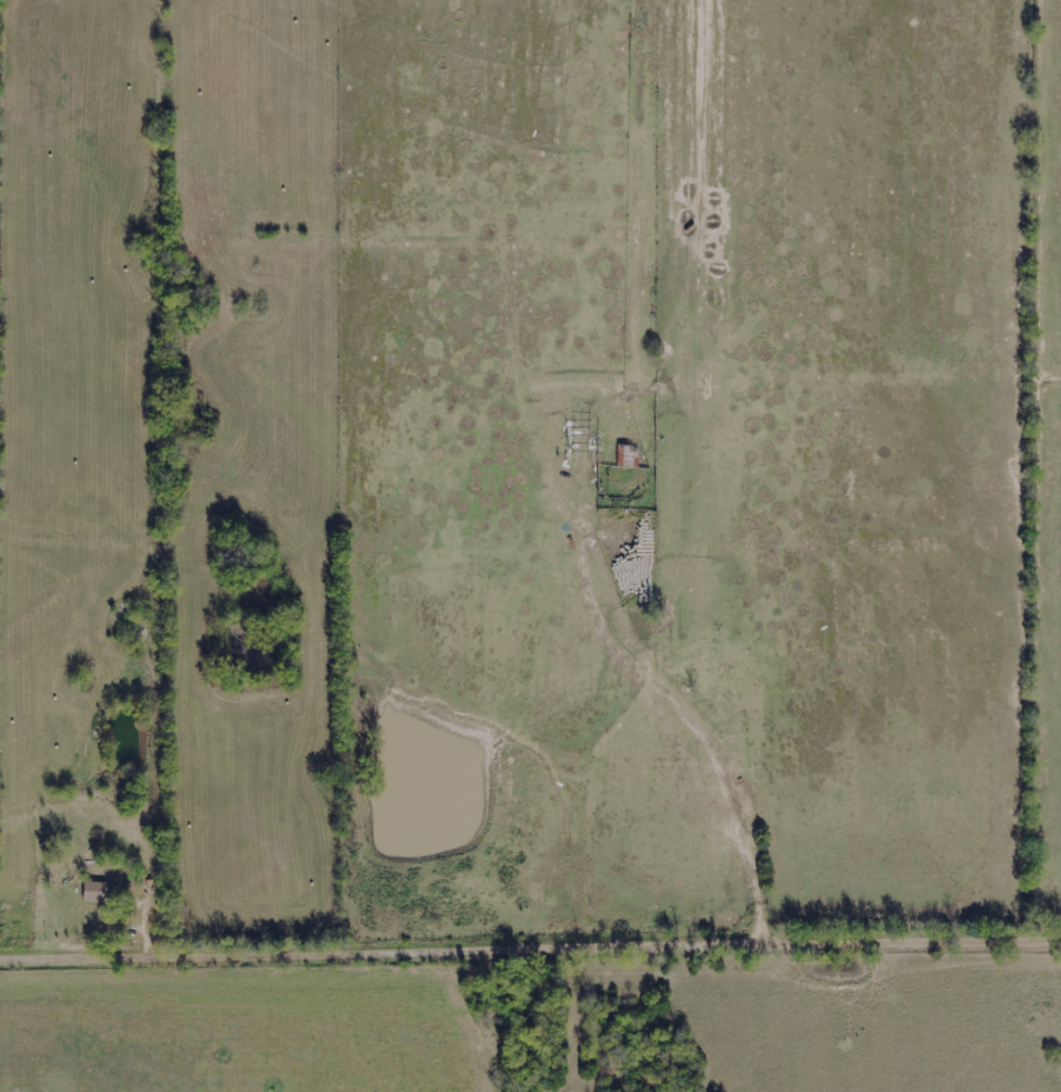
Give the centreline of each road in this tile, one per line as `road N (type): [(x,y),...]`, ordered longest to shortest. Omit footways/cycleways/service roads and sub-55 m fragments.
road 1 (residential): [(0,963),(1060,947)]

